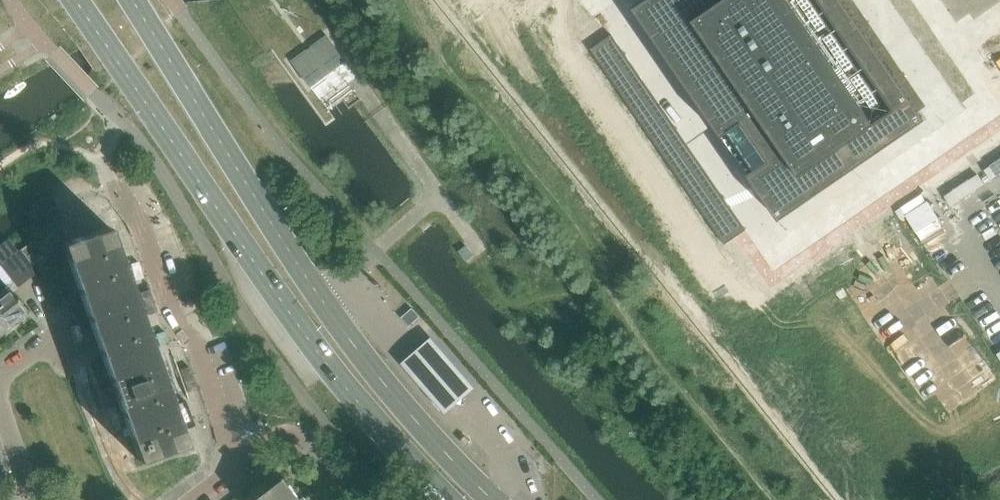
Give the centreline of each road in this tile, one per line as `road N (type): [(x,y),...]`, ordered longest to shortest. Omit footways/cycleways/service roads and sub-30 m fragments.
road 1 (primary): [(507,499),(423,421),(342,323),(130,0)]
road 2 (primary): [(75,0),(326,366),(452,499)]
road 3 (residential): [(243,460),(196,345),(176,326),(141,226),(116,195)]
road 4 (residential): [(348,499),(299,438),(284,435),(243,460)]

